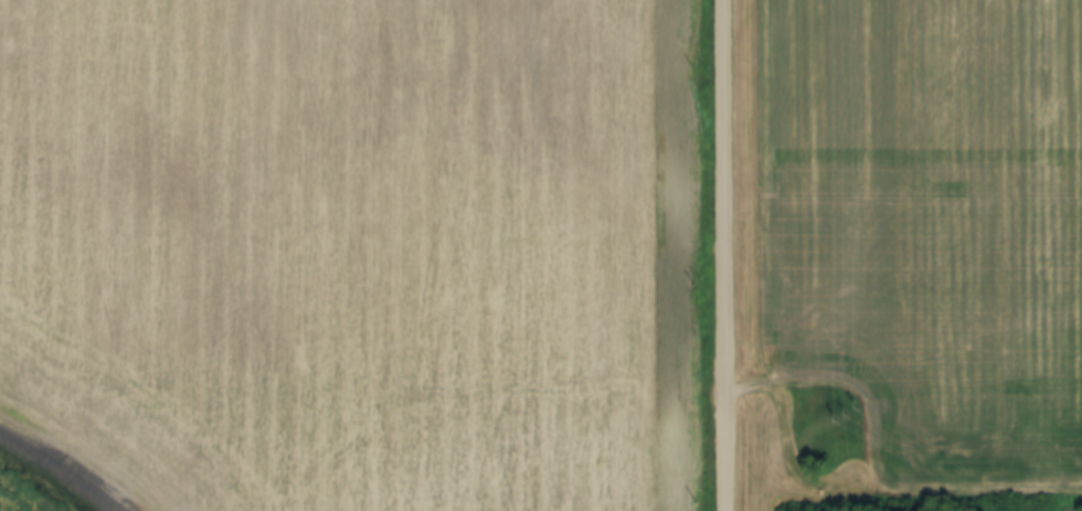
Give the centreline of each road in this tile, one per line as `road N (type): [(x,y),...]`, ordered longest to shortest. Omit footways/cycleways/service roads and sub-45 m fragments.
road 1 (residential): [(729,510),(727,0)]

